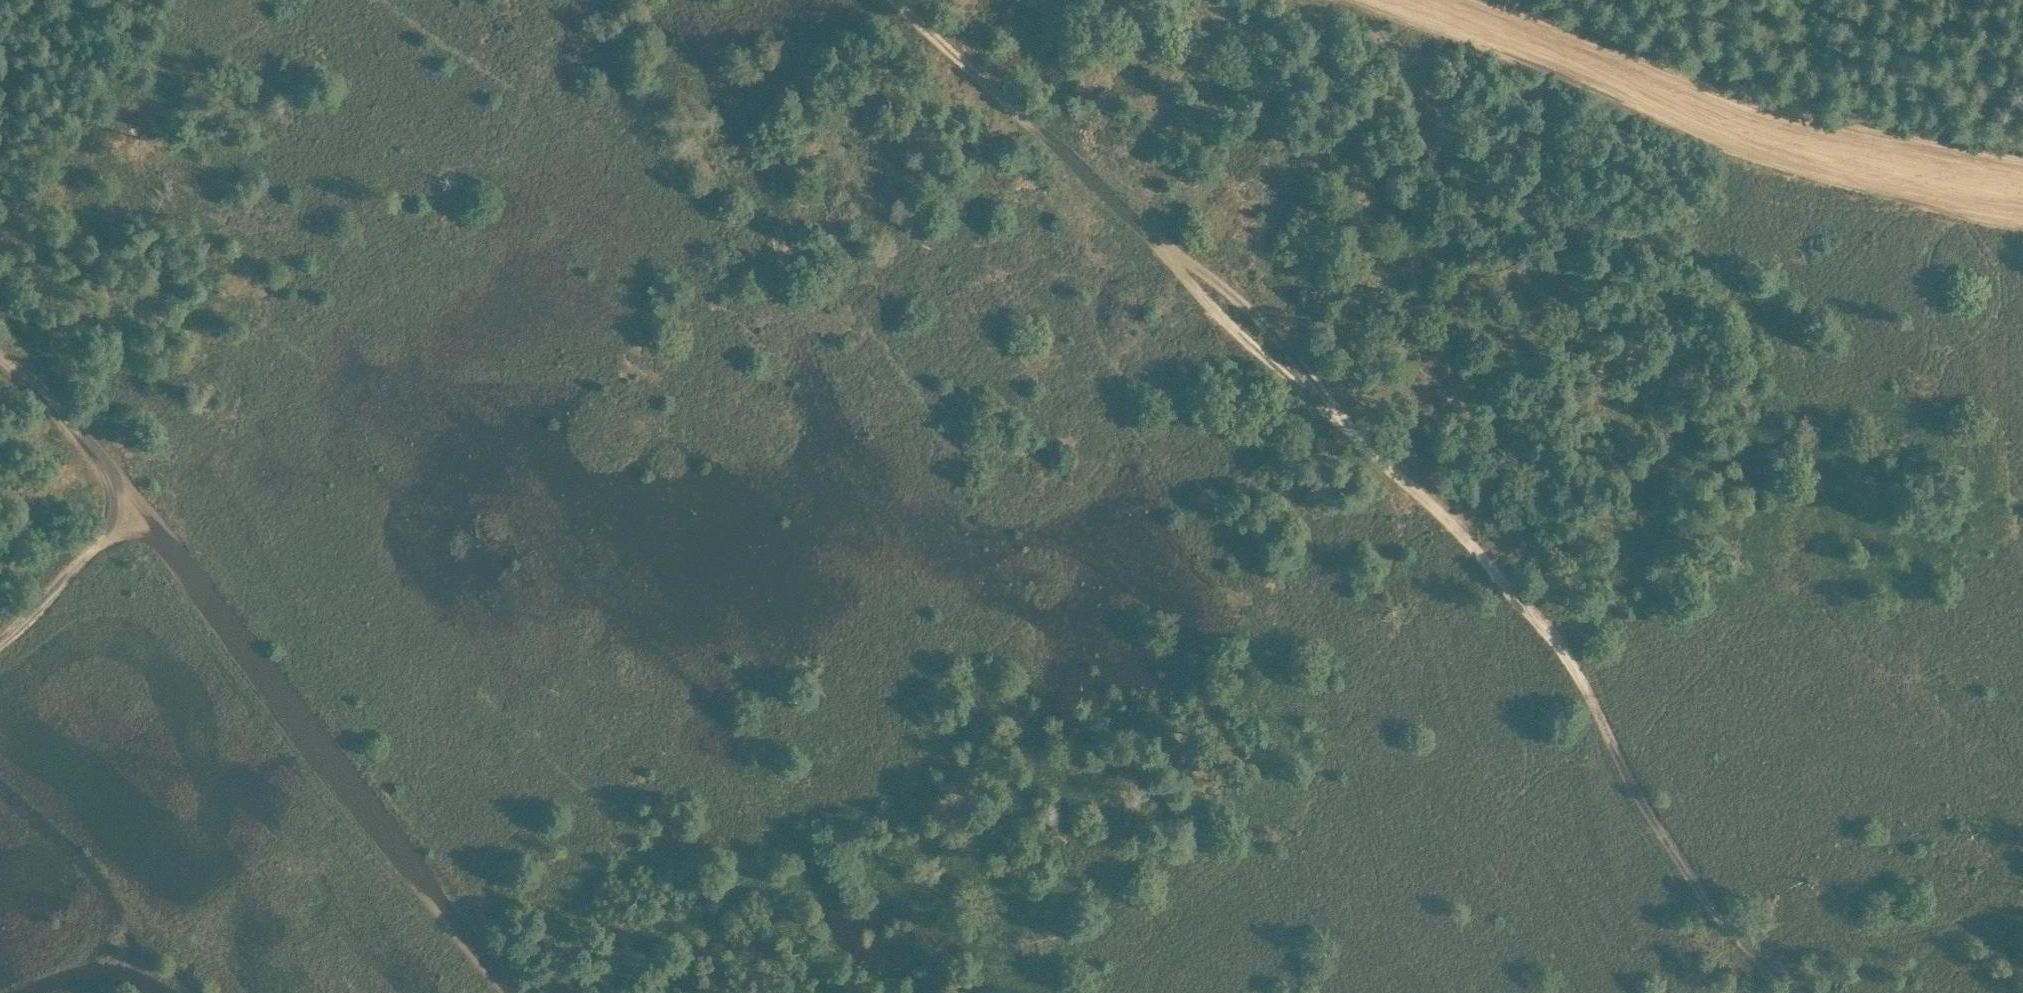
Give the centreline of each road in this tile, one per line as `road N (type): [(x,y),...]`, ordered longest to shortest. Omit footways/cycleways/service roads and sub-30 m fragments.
road 1 (track): [(1796,992),(1783,968),(1742,944),(1570,663),(1517,598),(1422,496),(897,0)]
road 2 (track): [(0,364),(62,416),(138,506),(512,992)]
road 3 (track): [(2022,189),(1882,167),(1470,0)]
road 4 (track): [(0,629),(138,506)]
road 5 (track): [(38,992),(128,972),(157,992)]

